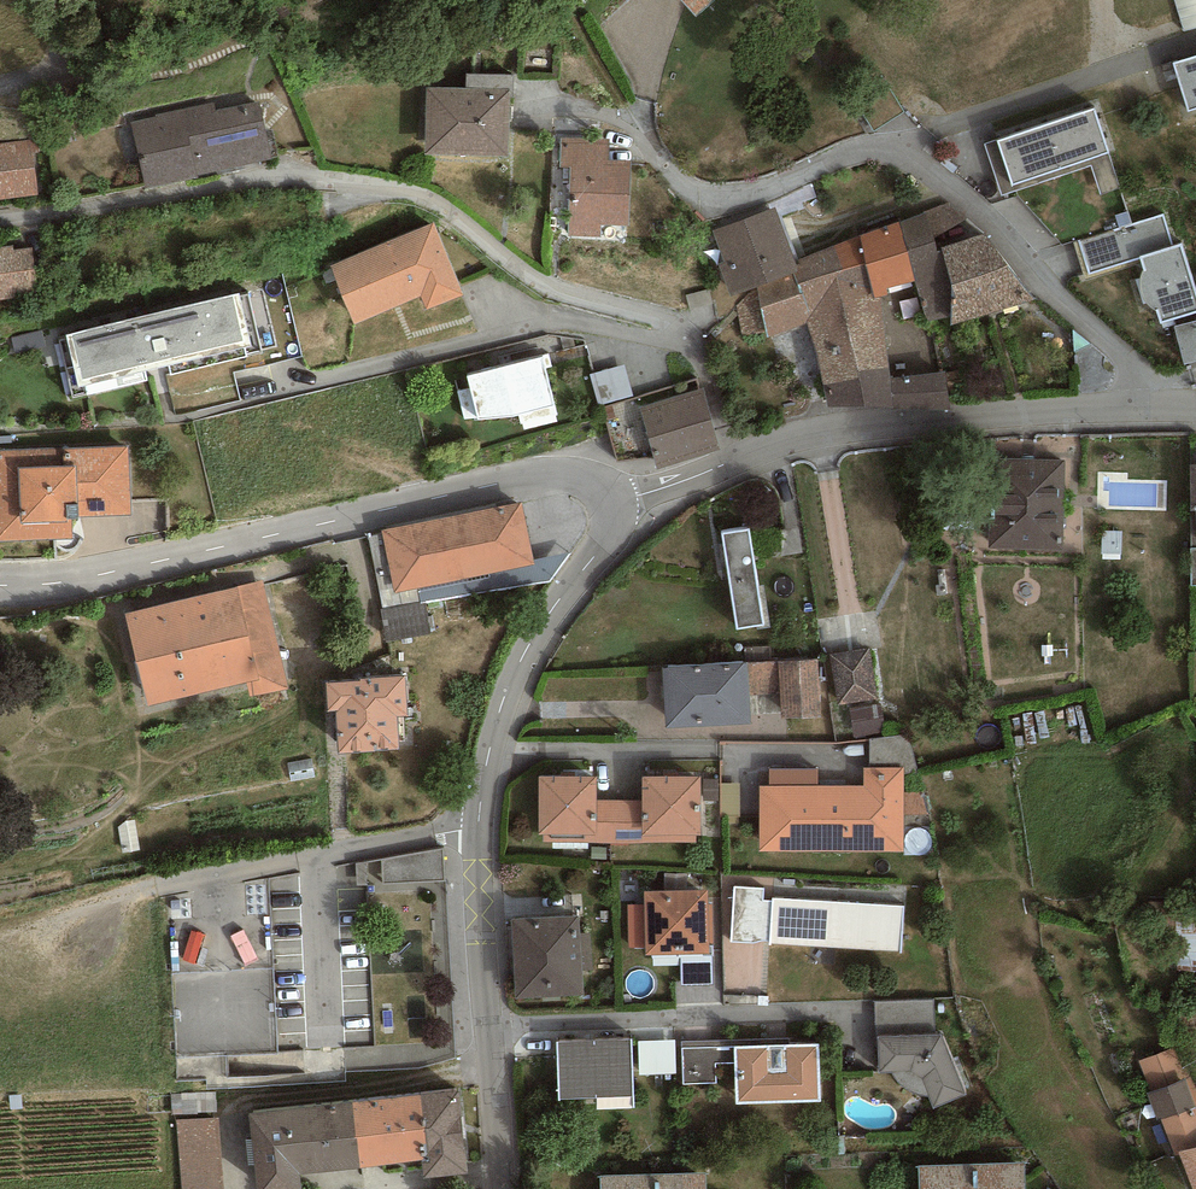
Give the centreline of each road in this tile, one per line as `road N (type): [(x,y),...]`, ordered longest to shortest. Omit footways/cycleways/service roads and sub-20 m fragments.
road 1 (residential): [(0,222),(289,177),(428,196),(557,290),(683,329),(742,455)]
road 2 (tertiary): [(612,501),(610,536),(556,604),(506,691),(483,782),(480,938),(500,1188)]
road 3 (residential): [(1186,413),(994,225),(906,156),(858,151),(746,195),(716,198),(681,186),(623,119)]
road 4 (tertiary): [(0,586),(102,580),(549,475),(588,475),(612,501)]
road 5 (residential): [(742,455),(883,425),(1186,413)]
road 6 (residential): [(612,501),(742,455)]

